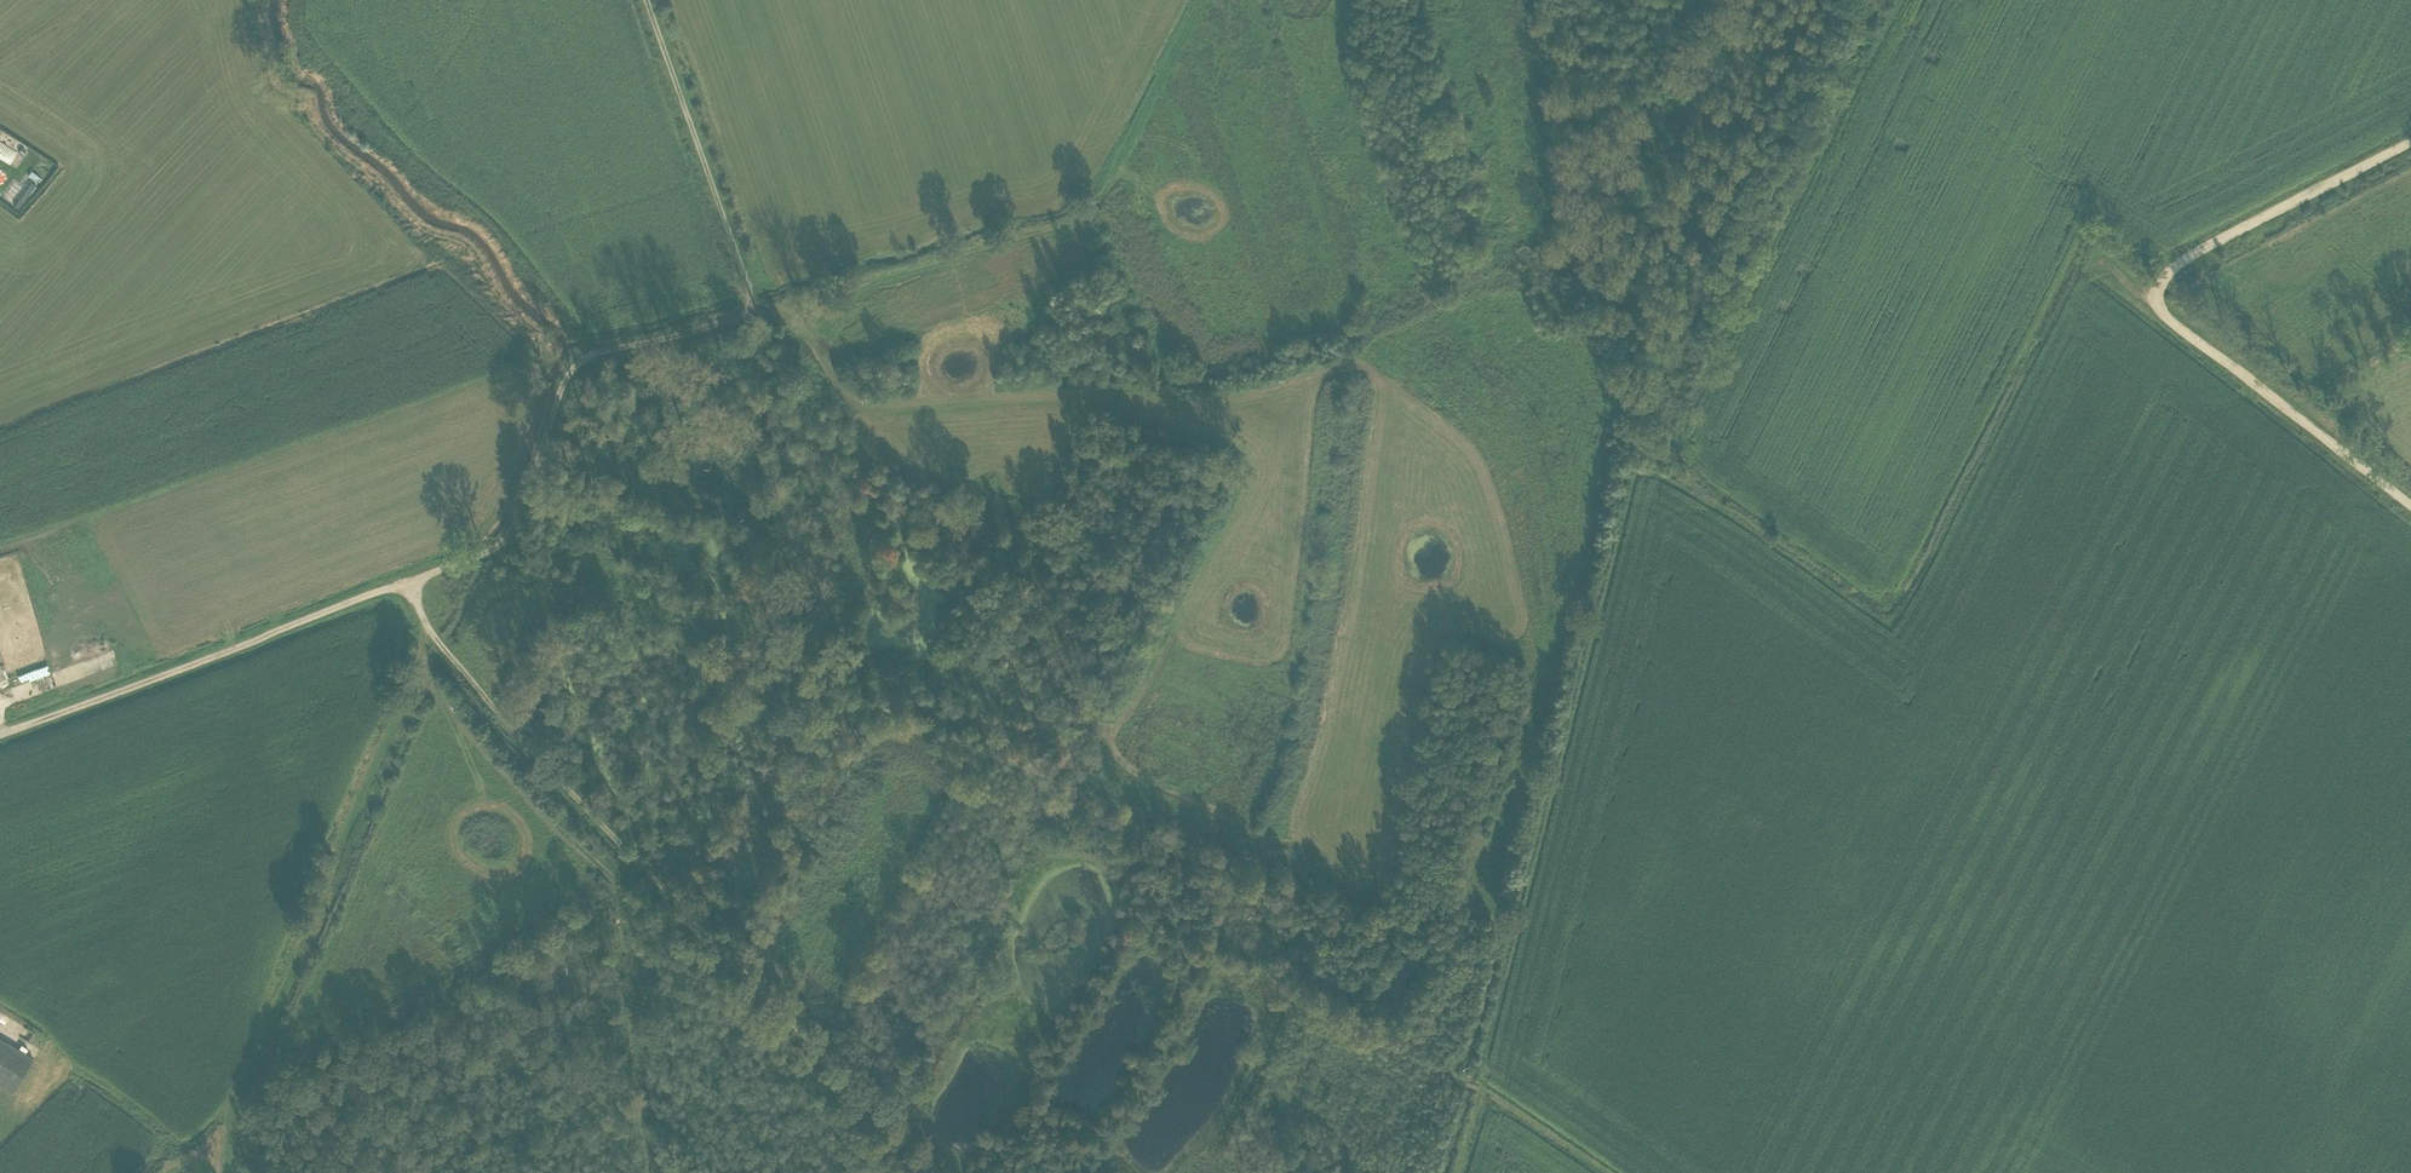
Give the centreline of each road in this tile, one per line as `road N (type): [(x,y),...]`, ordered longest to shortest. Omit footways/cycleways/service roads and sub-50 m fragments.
road 1 (track): [(937,1172),(499,718),(427,628)]
road 2 (track): [(2410,510),(2171,323),(2157,295),(2176,266),(2410,139)]
road 3 (track): [(752,305),(732,322),(569,366),(513,531),(411,587)]
road 4 (track): [(411,587),(30,722)]
road 5 (track): [(646,0),(752,305)]

